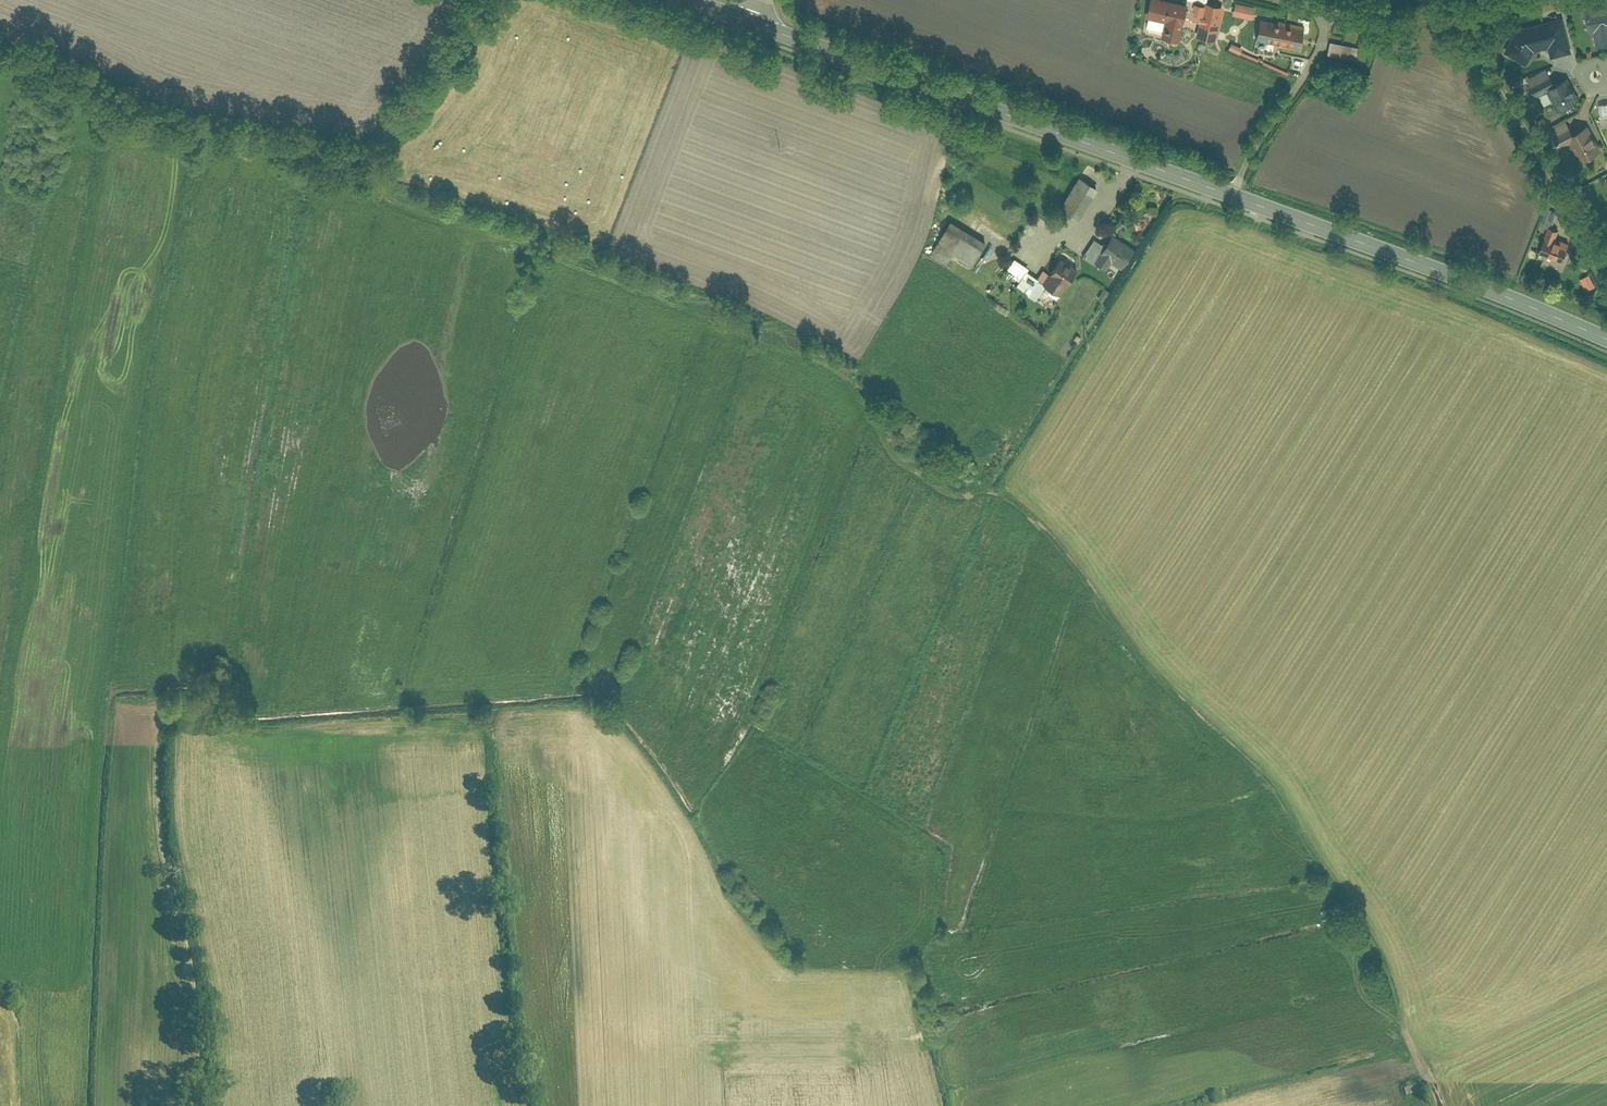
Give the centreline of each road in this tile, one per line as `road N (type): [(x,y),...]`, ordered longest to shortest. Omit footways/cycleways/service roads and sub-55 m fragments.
road 1 (track): [(371,150),(382,192),(704,314),(816,386),(931,477),(959,493),(1001,491),(1021,505),(1155,675),(1260,770),(1378,942),(1403,1025),(1441,1105)]
road 2 (primary): [(1606,339),(750,21)]
road 3 (track): [(0,34),(68,71),(346,159),(394,142),(471,36),(486,0)]
road 4 (track): [(1457,22),(1606,277)]
road 5 (track): [(1322,11),(1391,24),(1457,22)]

